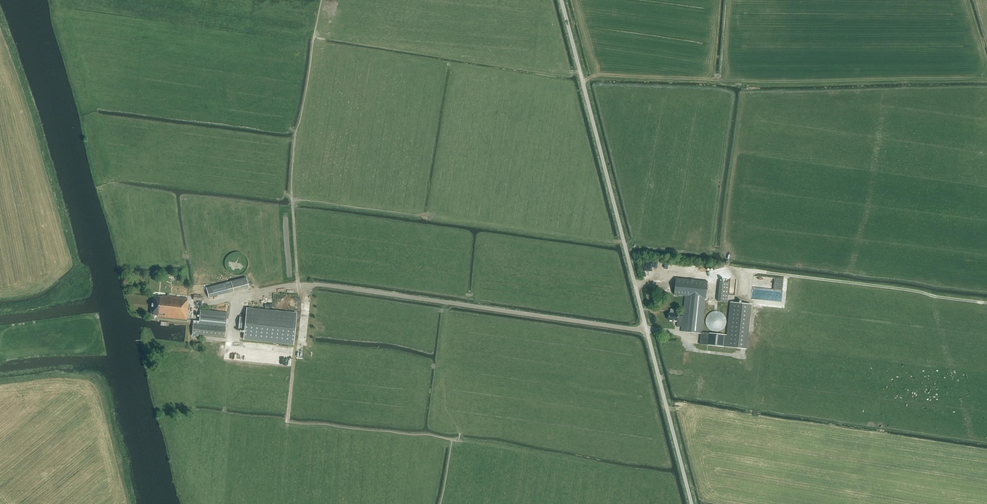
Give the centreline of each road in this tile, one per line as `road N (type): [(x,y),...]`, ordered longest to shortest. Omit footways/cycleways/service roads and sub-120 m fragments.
road 1 (unclassified): [(691,503),(562,0)]

